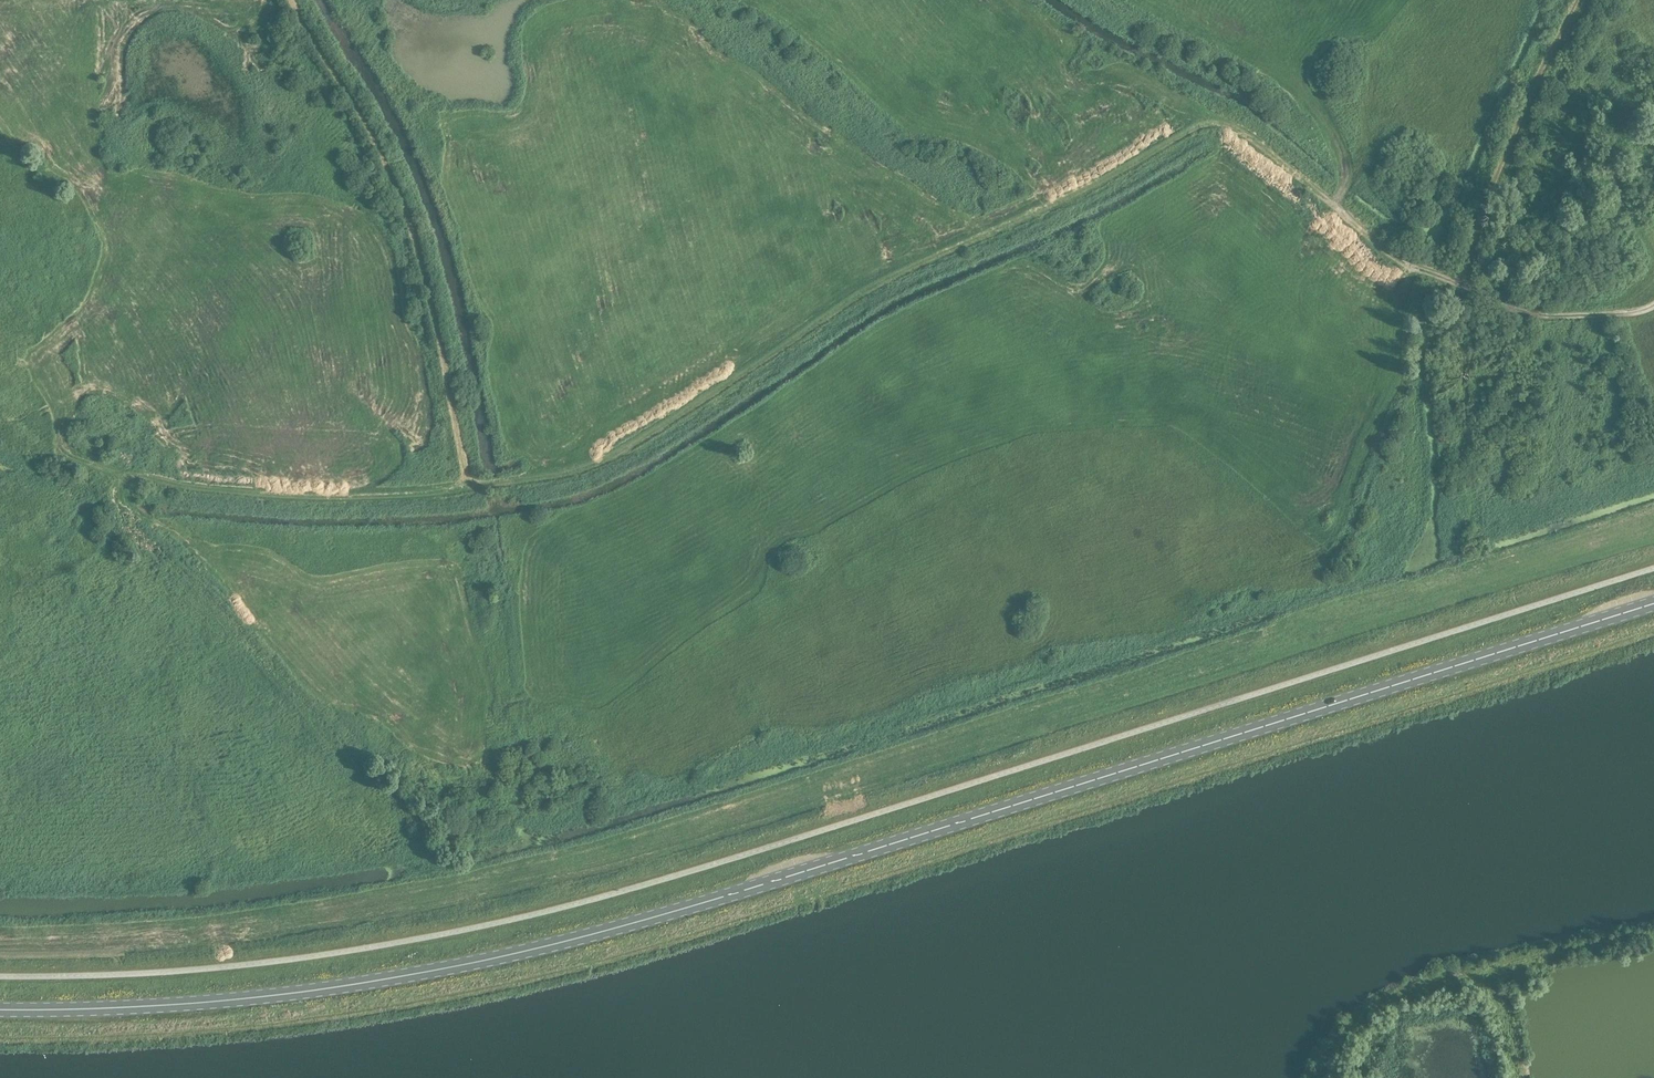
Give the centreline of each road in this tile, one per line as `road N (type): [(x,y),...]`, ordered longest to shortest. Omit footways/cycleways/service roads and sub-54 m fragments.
road 1 (secondary): [(1653,603),(590,934),(298,993),(0,1007)]

